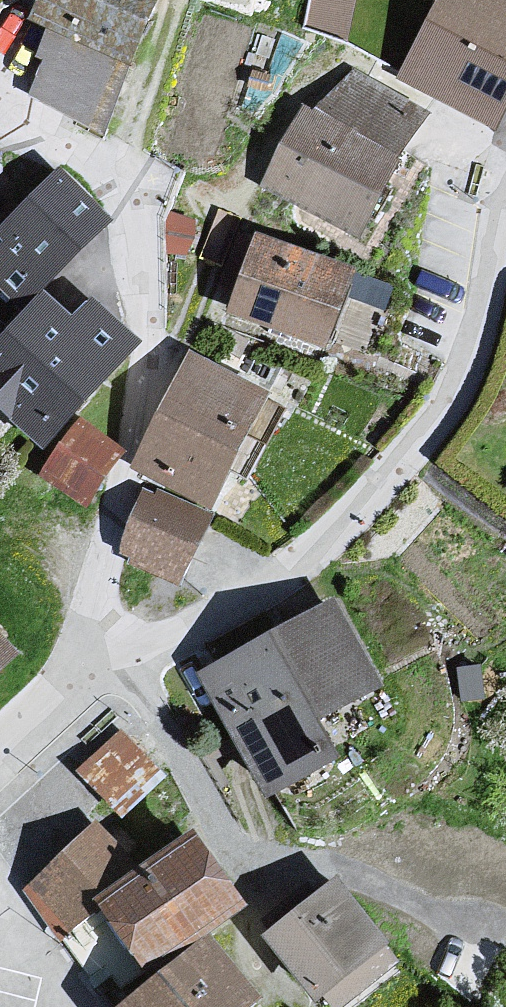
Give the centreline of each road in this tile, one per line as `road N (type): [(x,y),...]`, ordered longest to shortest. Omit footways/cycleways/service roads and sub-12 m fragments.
road 1 (residential): [(98,650),(203,627),(374,477),(469,324),(505,157)]
road 2 (residential): [(0,120),(138,211),(138,353),(96,547),(98,650)]
road 3 (residential): [(98,650),(0,753)]

